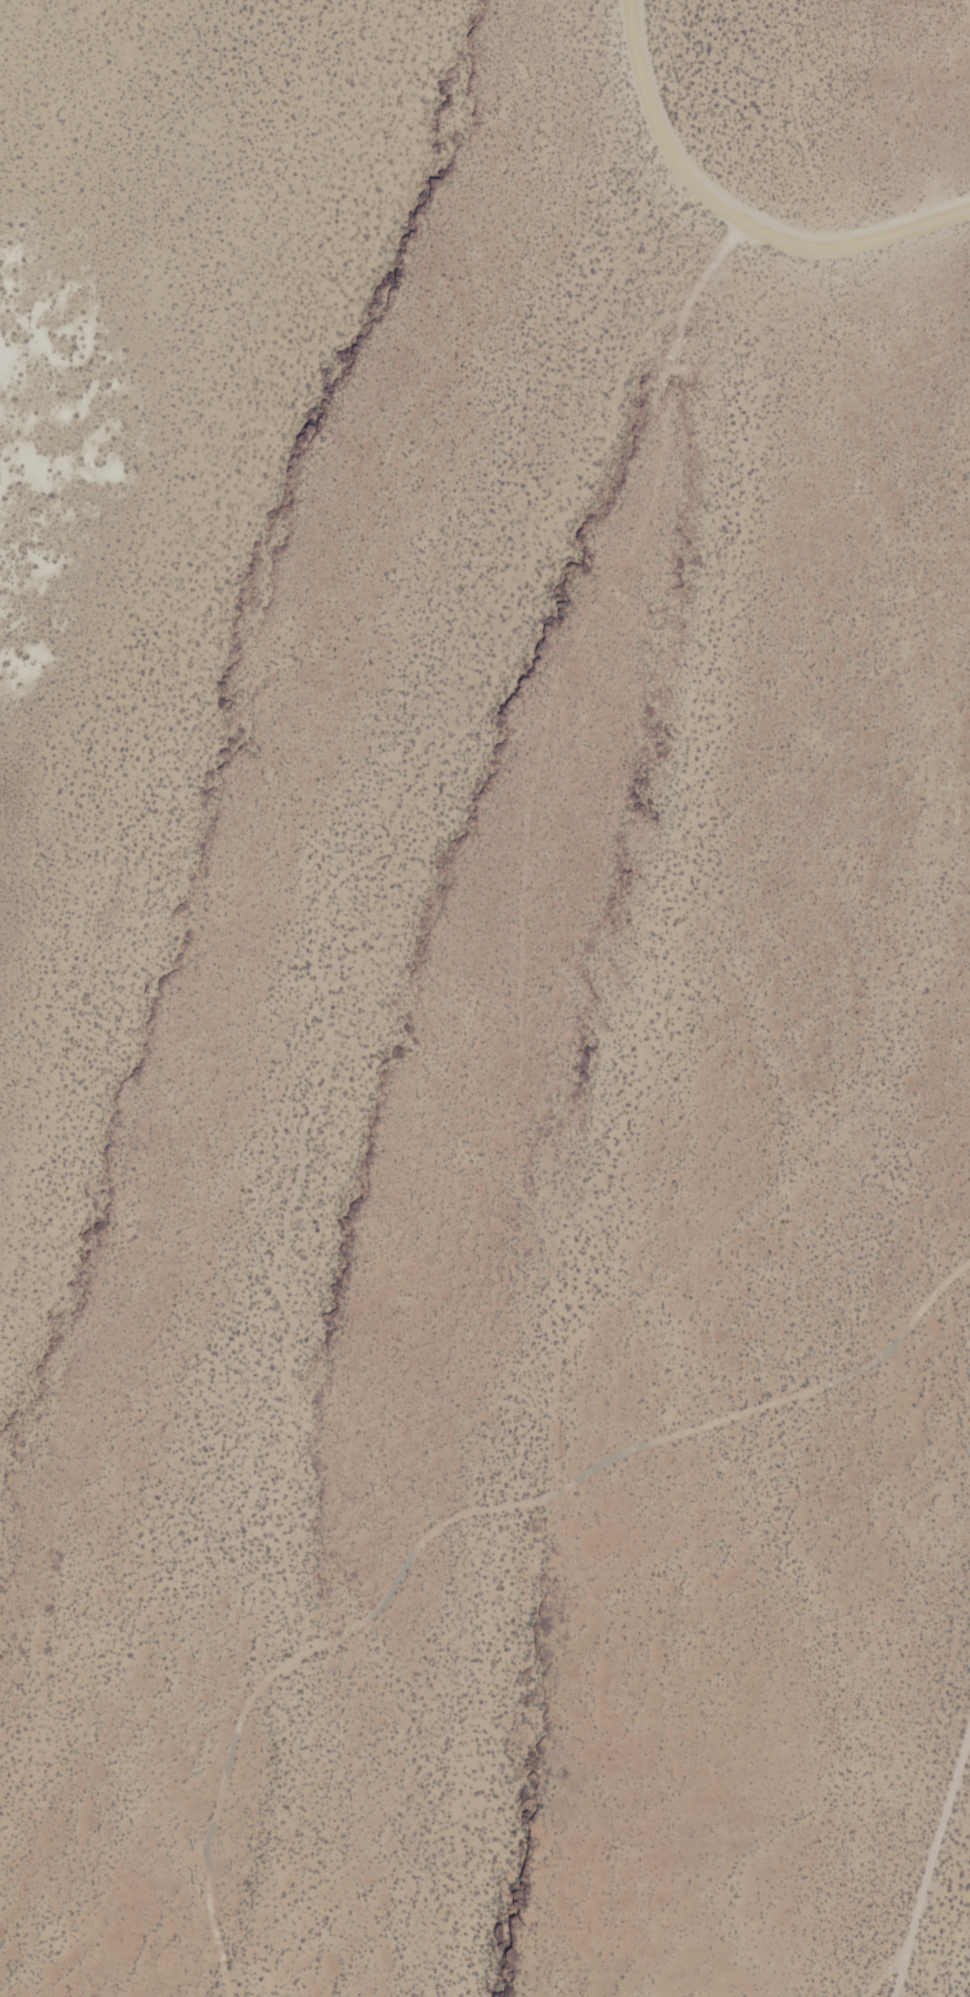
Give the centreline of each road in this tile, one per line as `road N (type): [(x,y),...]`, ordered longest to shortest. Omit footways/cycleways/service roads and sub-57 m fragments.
road 1 (track): [(226,1996),(203,1854),(234,1730),(259,1684),(372,1615),(417,1544),(441,1524),(539,1502),(615,1454),(858,1370),(878,1360),(927,1297),(969,1260)]
road 2 (residential): [(627,0),(636,63),(662,139),(688,181),(739,224),(812,246),(897,232),(969,206)]
road 3 (track): [(969,1721),(890,1996)]

